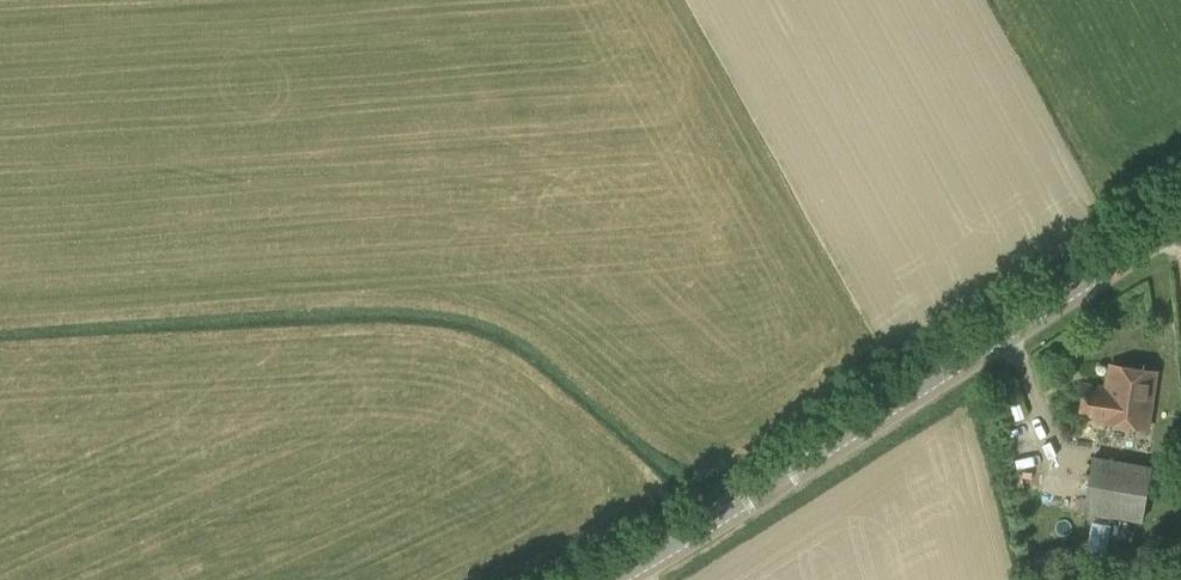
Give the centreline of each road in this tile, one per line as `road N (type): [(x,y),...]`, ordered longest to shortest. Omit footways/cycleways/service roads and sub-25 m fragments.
road 1 (tertiary): [(613,579),(1180,219)]

